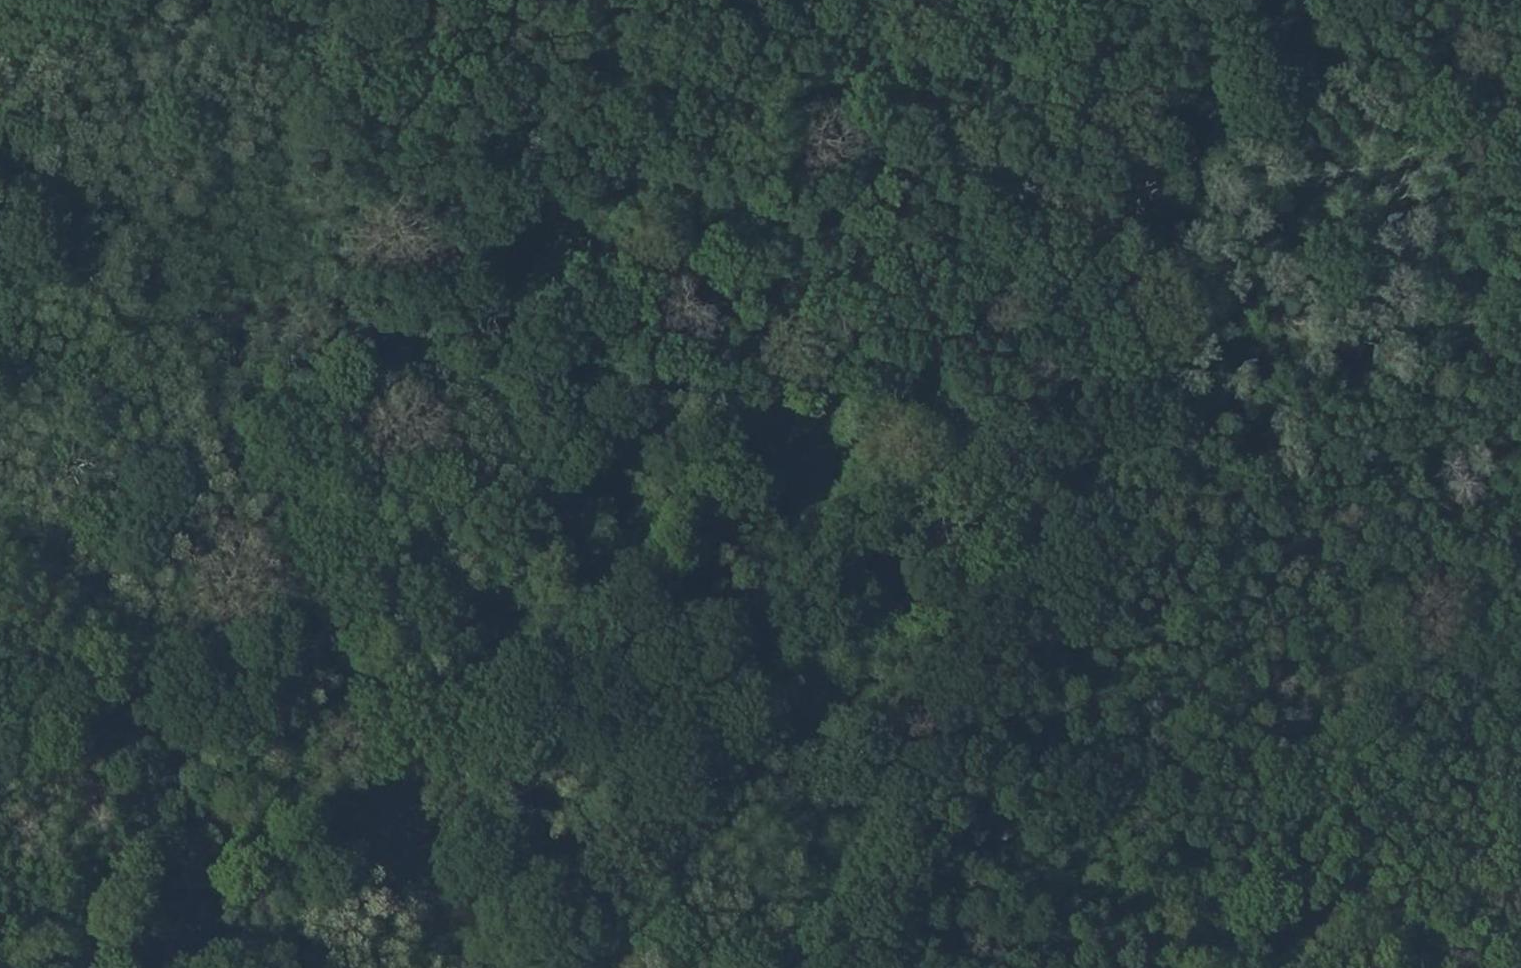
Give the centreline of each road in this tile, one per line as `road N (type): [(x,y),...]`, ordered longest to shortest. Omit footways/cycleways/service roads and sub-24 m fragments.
road 1 (track): [(1265,0),(1029,422),(896,681),(799,814),(691,909),(645,967)]
road 2 (track): [(1156,967),(1244,861),(1310,814),(1520,764)]

